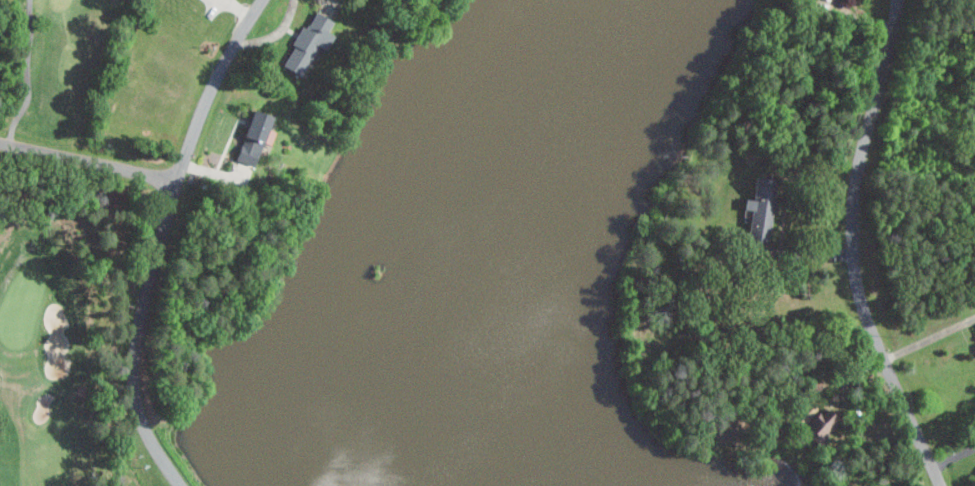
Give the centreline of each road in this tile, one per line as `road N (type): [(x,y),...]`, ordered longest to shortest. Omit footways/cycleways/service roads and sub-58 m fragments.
road 1 (residential): [(178,485),(133,398),(133,361),(169,205),(205,103),(263,0)]
road 2 (residential): [(940,485),(857,284),(856,185),(898,0)]
road 3 (residential): [(176,184),(0,143)]

